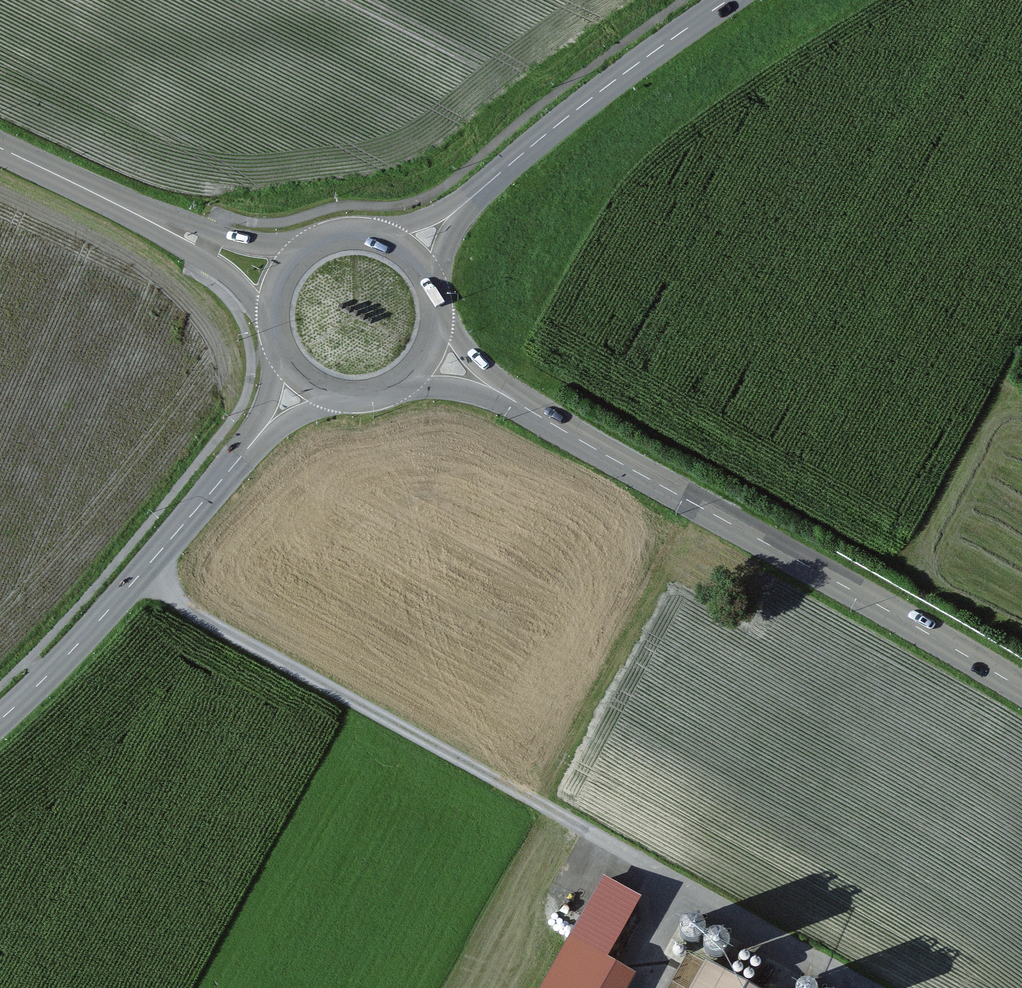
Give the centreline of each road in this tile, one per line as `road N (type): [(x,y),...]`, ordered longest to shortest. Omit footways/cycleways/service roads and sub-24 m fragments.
road 1 (track): [(877,987),(191,607),(145,570)]
road 2 (secondary): [(1021,687),(497,387)]
road 3 (tertiary): [(0,718),(145,570),(252,444)]
road 4 (tertiary): [(464,205),(547,133),(727,0)]
road 5 (secondary): [(170,227),(0,148)]
road 6 (secondary): [(170,227),(281,324)]
road 7 (secondary): [(315,247),(170,227)]

